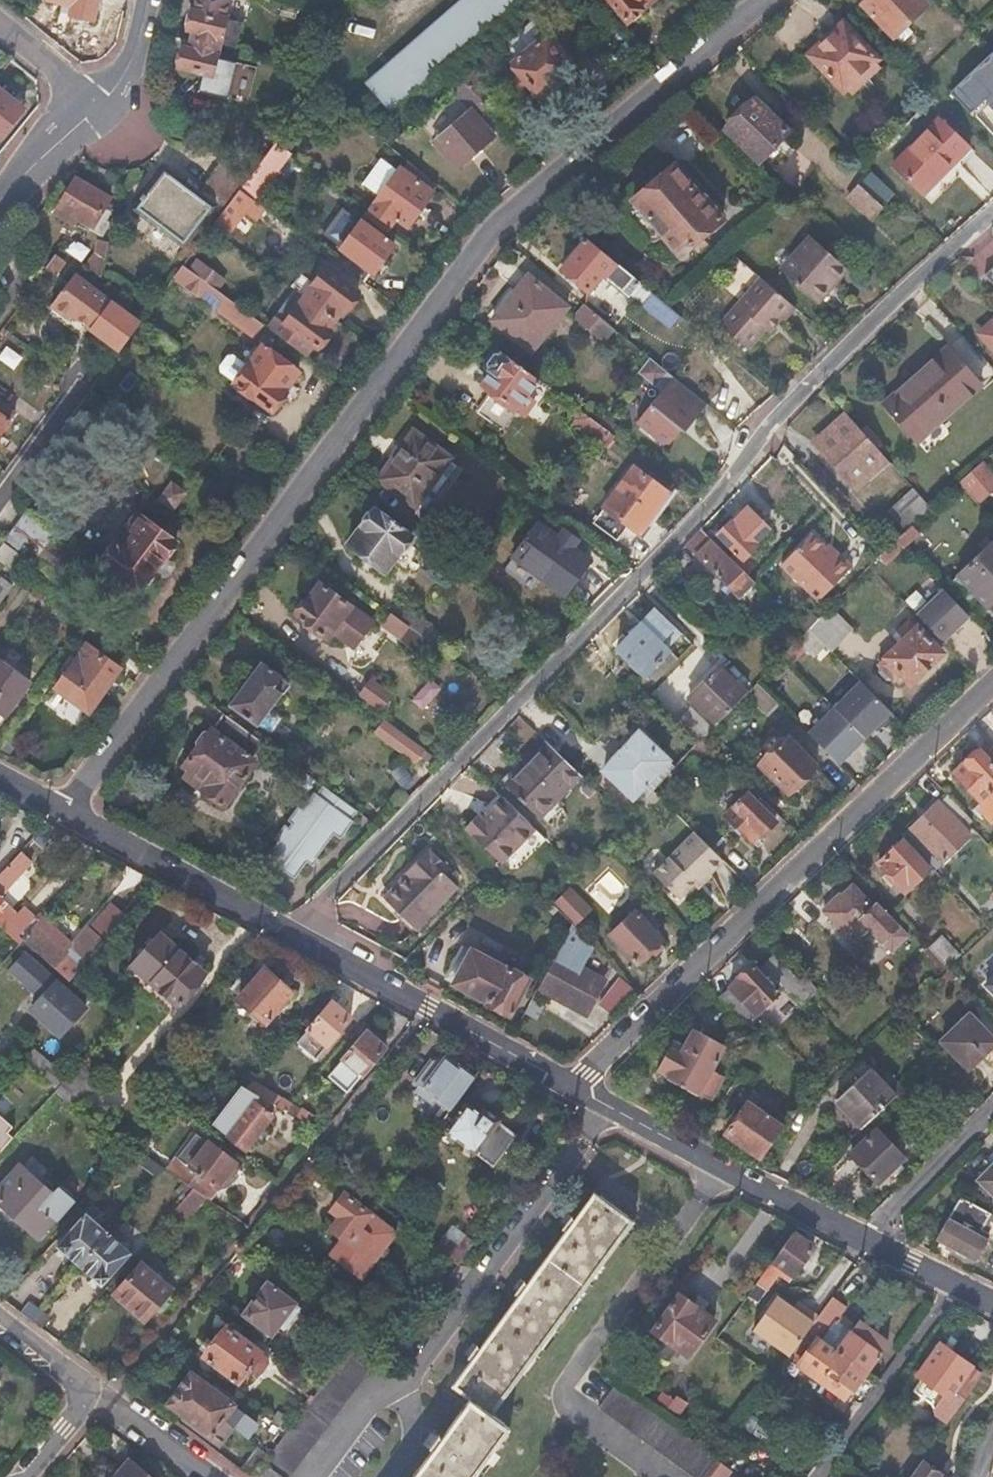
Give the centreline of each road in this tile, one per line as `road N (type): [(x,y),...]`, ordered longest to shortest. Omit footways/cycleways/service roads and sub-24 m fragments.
road 1 (residential): [(66,808),(489,230),(762,0)]
road 2 (residential): [(293,934),(738,473),(752,427),(992,212)]
road 3 (residential): [(992,684),(570,1088)]
road 4 (tertiary): [(992,1303),(570,1088)]
road 5 (tertiary): [(570,1088),(293,934)]
road 6 (tertiary): [(293,934),(66,808)]
road 7 (residential): [(103,105),(46,143),(0,208)]
road 8 (residential): [(0,24),(103,105)]

